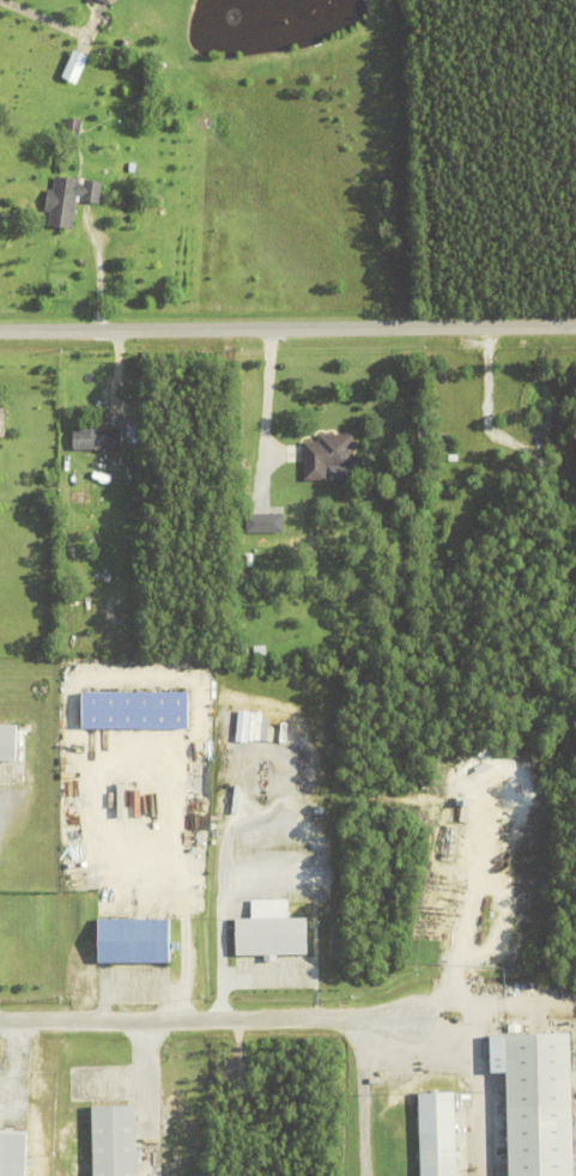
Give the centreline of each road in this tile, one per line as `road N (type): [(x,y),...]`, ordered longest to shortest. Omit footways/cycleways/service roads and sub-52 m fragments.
road 1 (tertiary): [(575,323),(0,331)]

